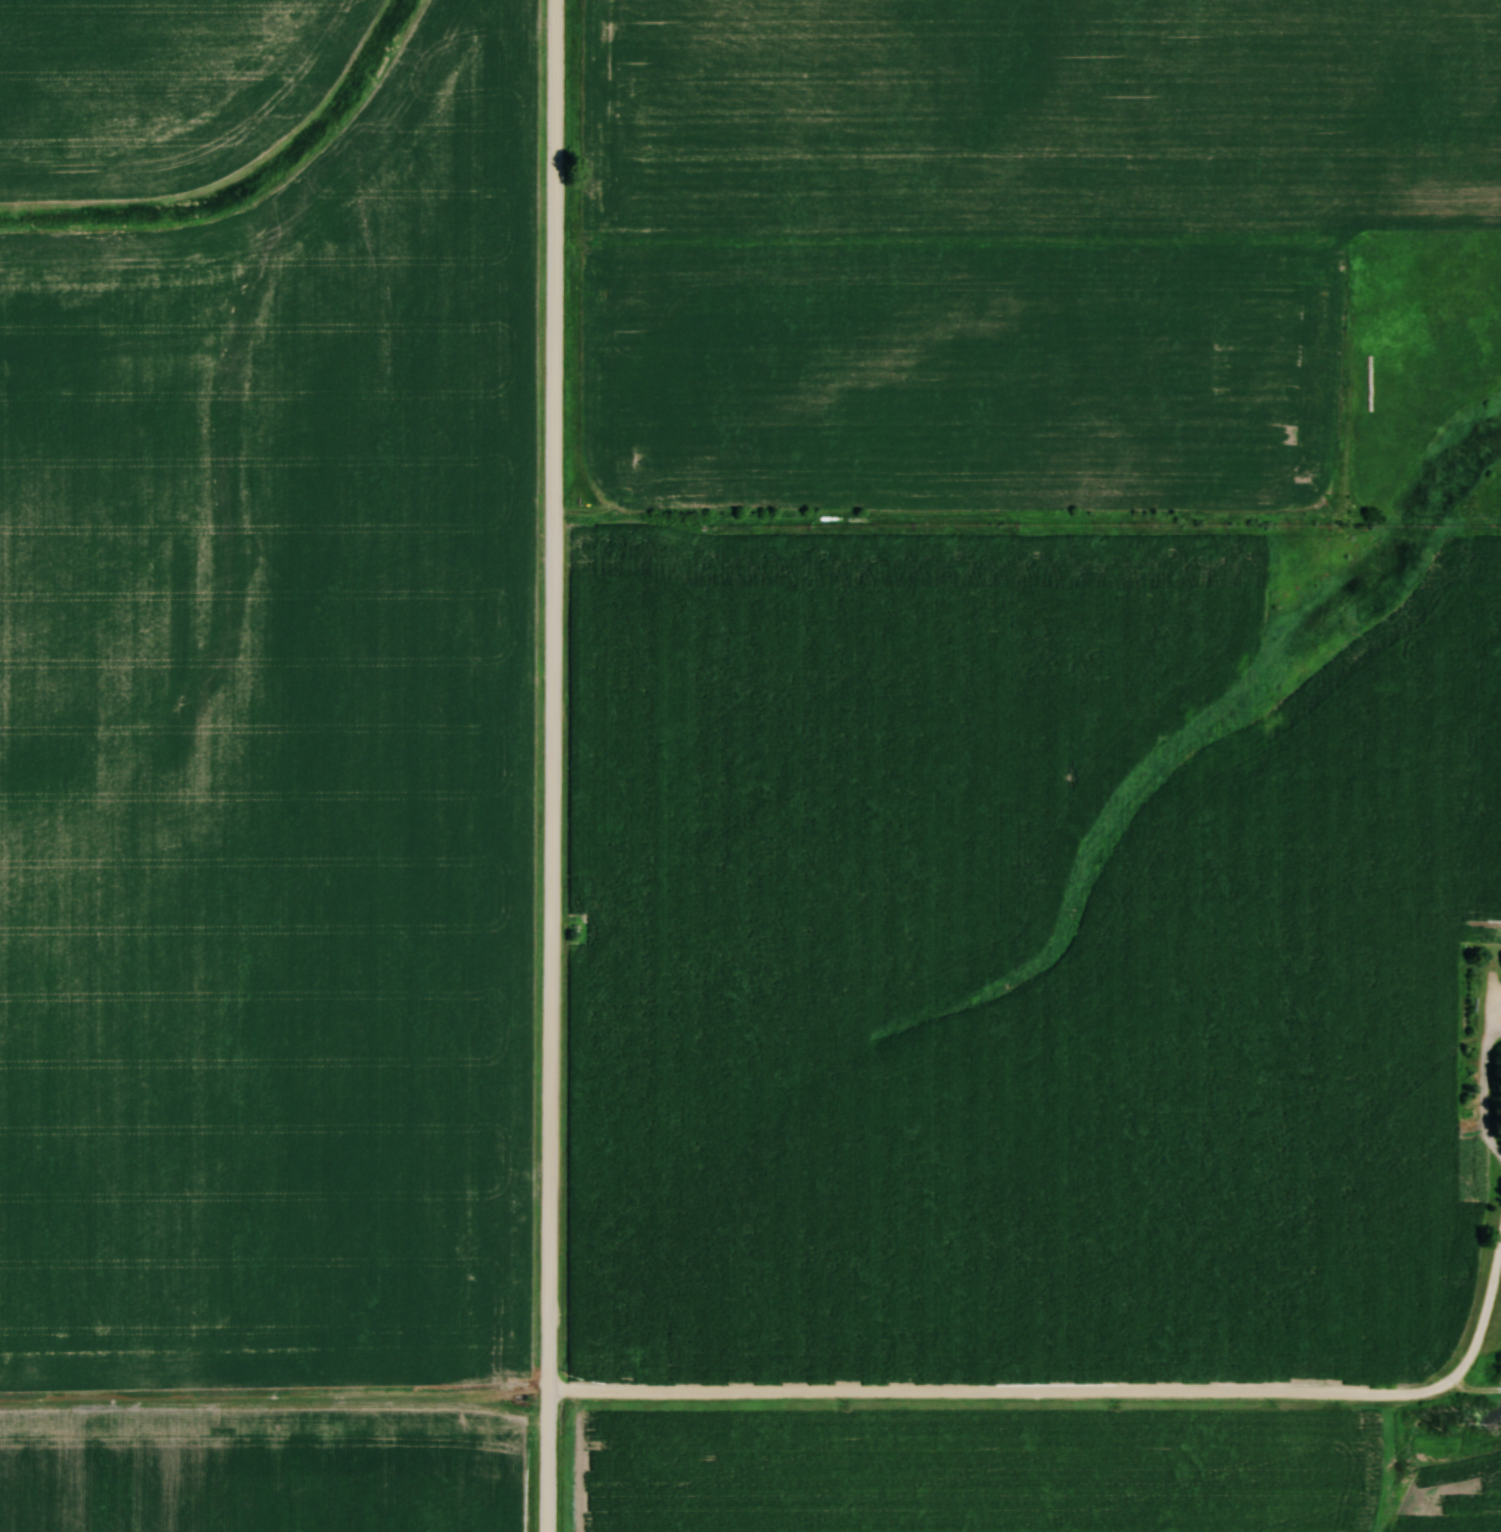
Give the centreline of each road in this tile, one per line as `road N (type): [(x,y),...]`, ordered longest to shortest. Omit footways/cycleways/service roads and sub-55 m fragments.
road 1 (residential): [(551,1531),(560,0)]

